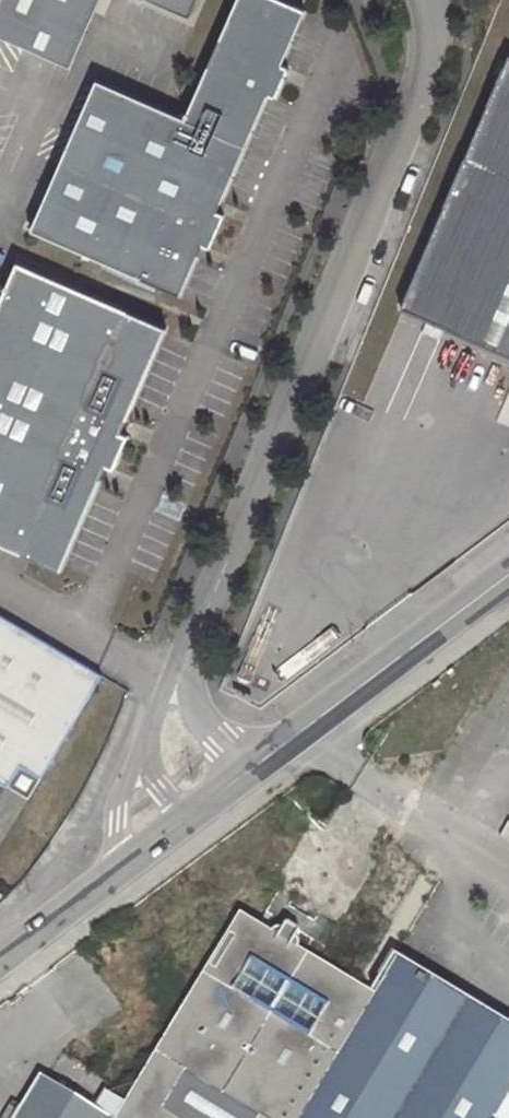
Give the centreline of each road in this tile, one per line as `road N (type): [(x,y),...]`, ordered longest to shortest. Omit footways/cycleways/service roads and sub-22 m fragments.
road 1 (unclassified): [(201,807),(176,753),(173,680),(435,68),(428,0)]
road 2 (unclassified): [(201,807),(508,574)]
road 3 (unclassified): [(0,958),(201,807)]

